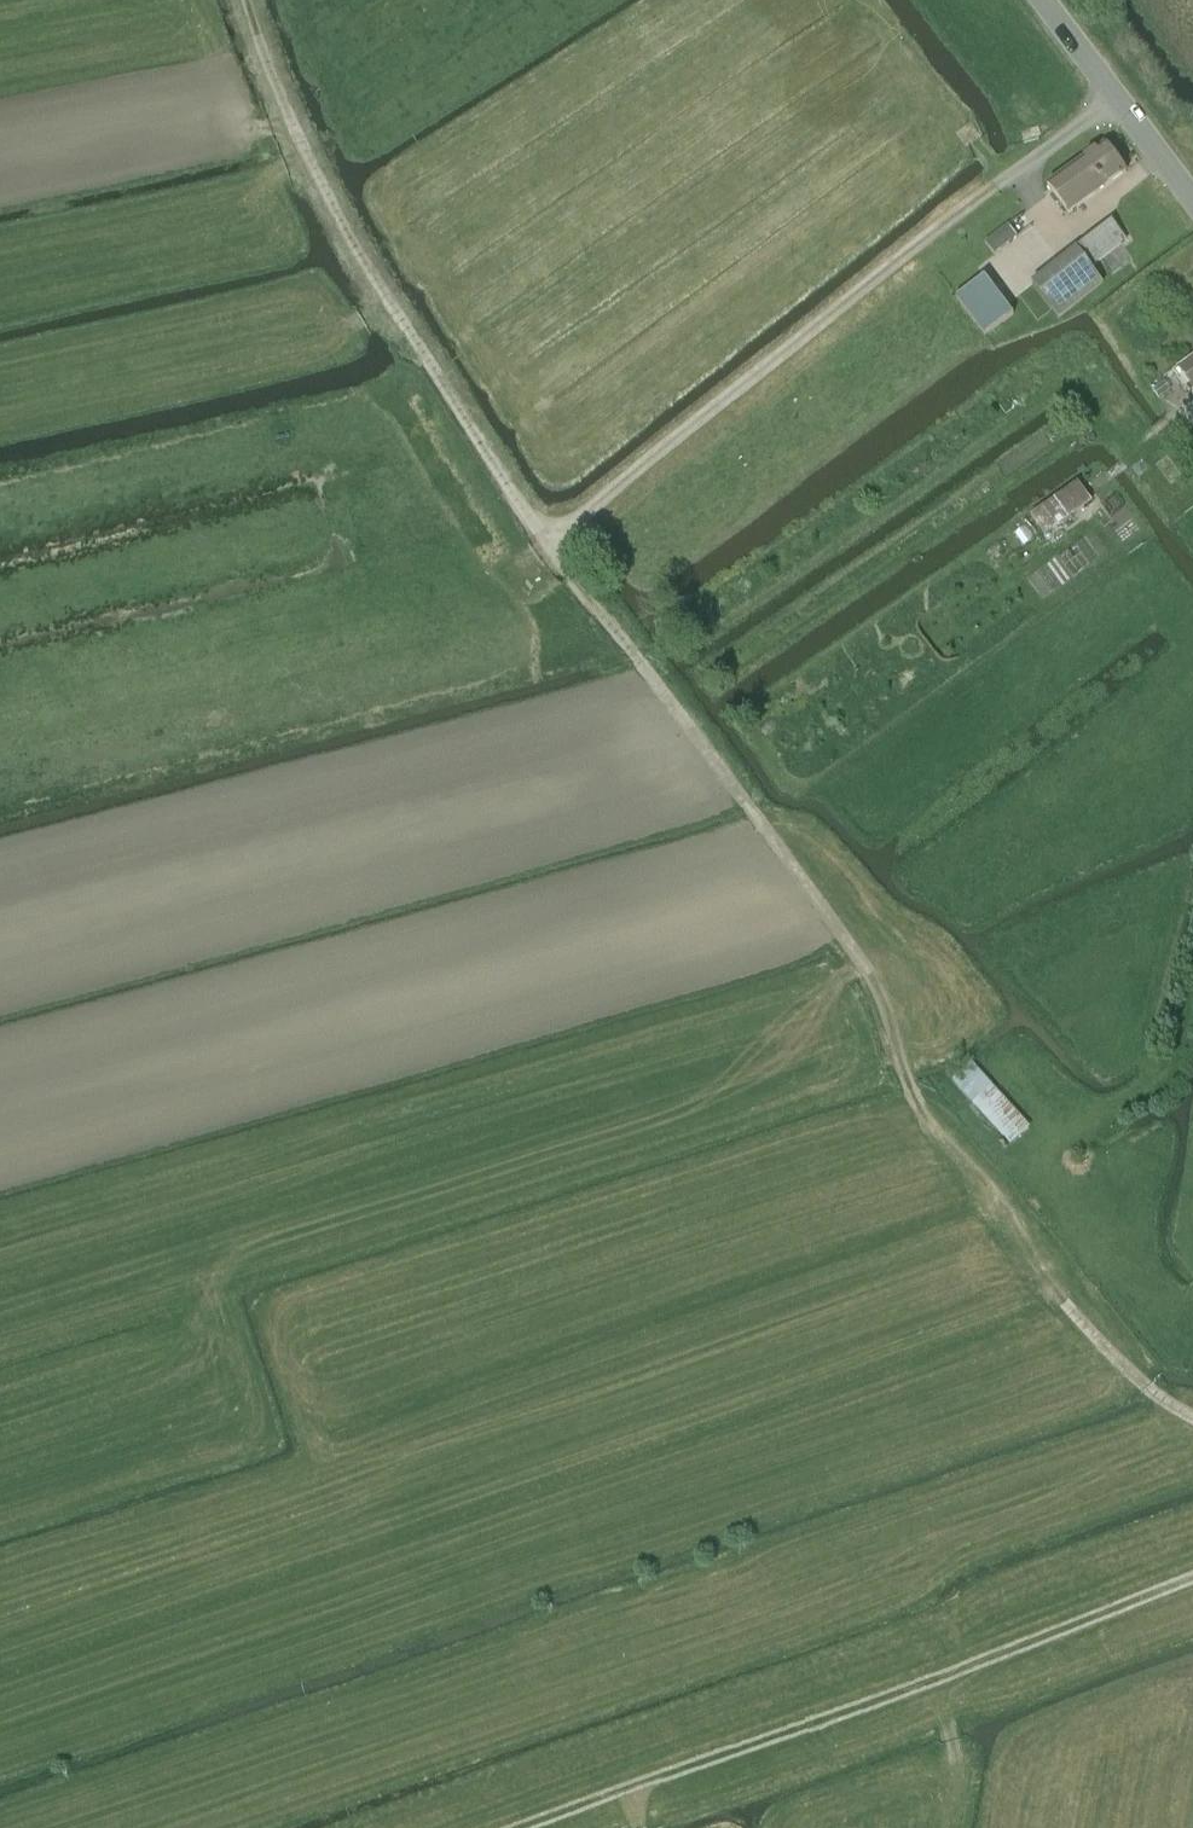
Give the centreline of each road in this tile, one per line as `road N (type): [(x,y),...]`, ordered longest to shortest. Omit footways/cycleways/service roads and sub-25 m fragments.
road 1 (track): [(1192,1415),(1128,1371),(997,1184),(934,1127),(905,1086),(865,966),(540,531),(370,281),(276,89),(244,0)]
road 2 (tertiary): [(1192,202),(1039,0)]

